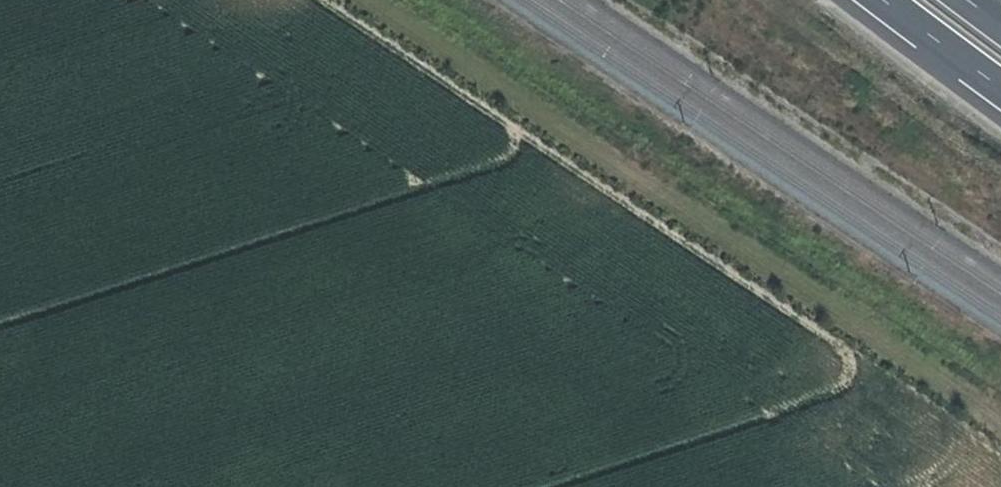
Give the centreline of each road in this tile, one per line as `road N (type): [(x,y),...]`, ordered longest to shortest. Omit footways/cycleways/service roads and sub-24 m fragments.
road 1 (motorway): [(882,0),(1000,89)]

